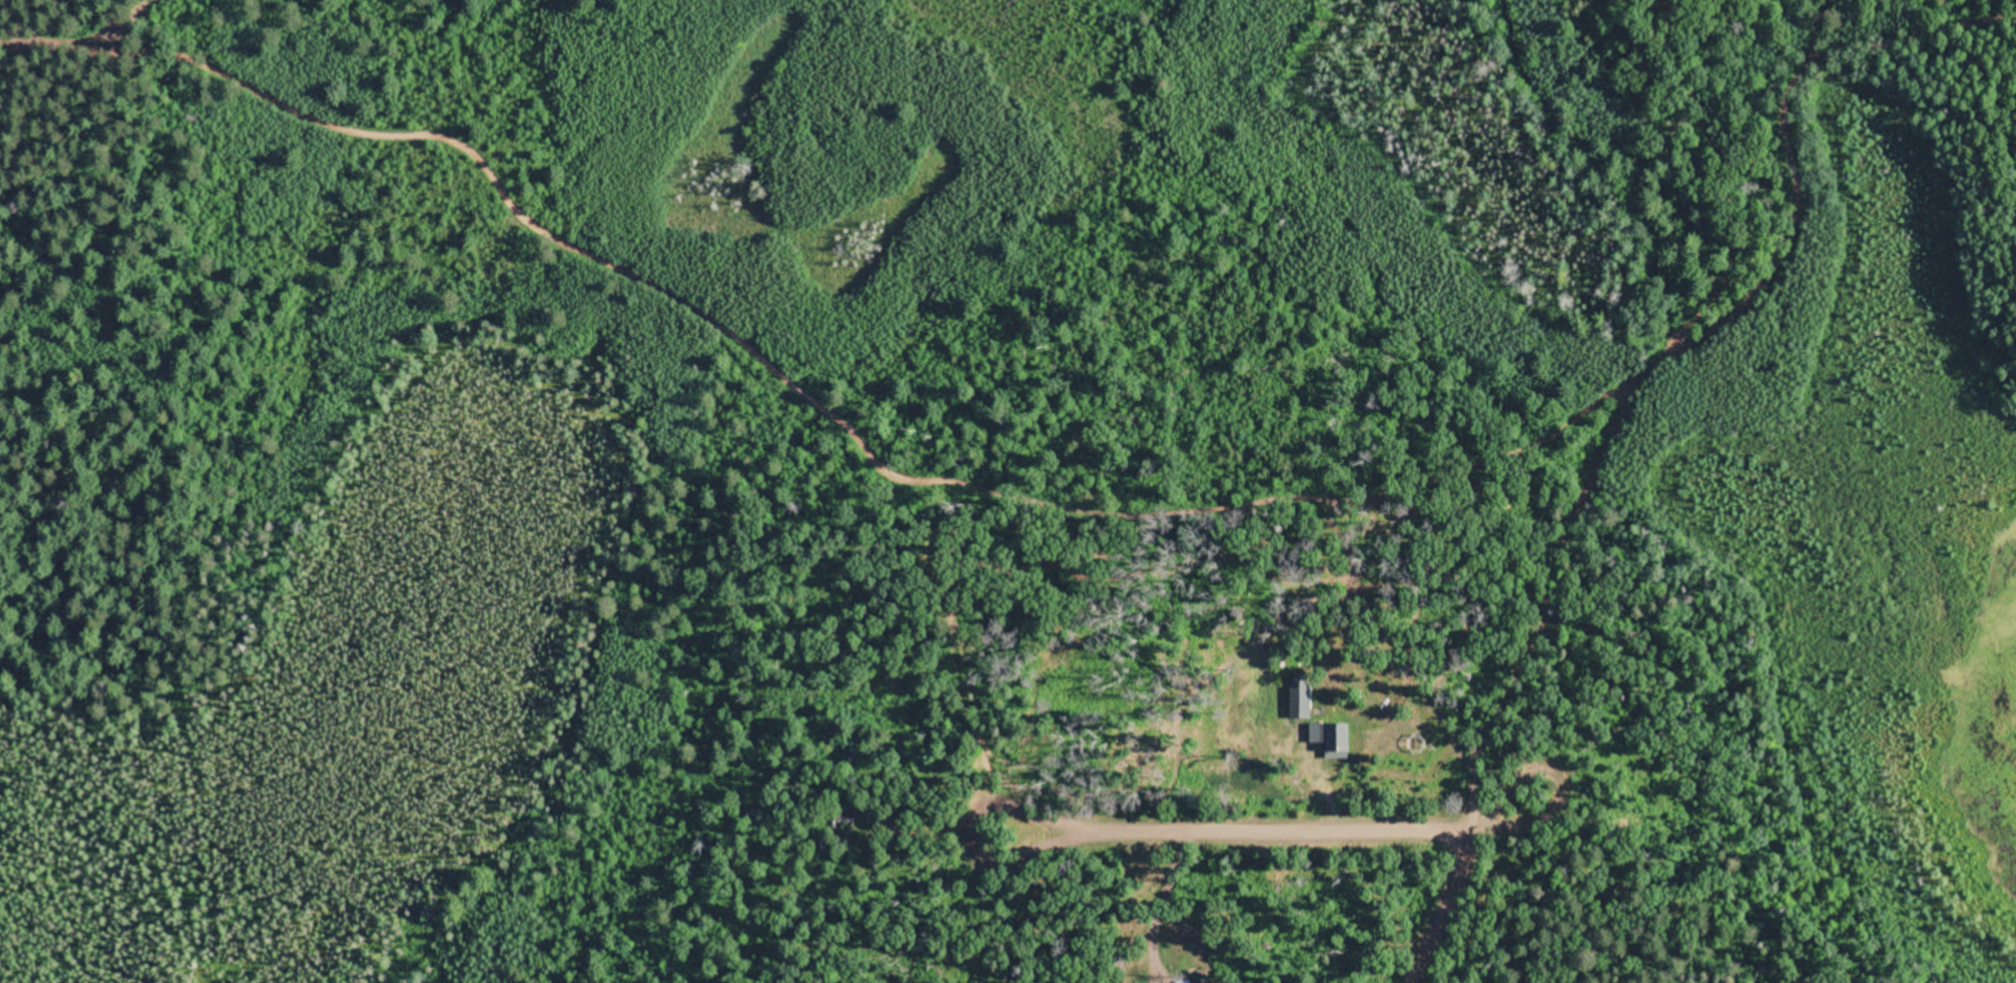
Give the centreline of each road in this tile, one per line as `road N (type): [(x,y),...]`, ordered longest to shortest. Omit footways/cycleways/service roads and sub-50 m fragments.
road 1 (track): [(1509,0),(1588,180),(1637,235),(1655,315)]
road 2 (residential): [(1406,982),(1478,831)]

